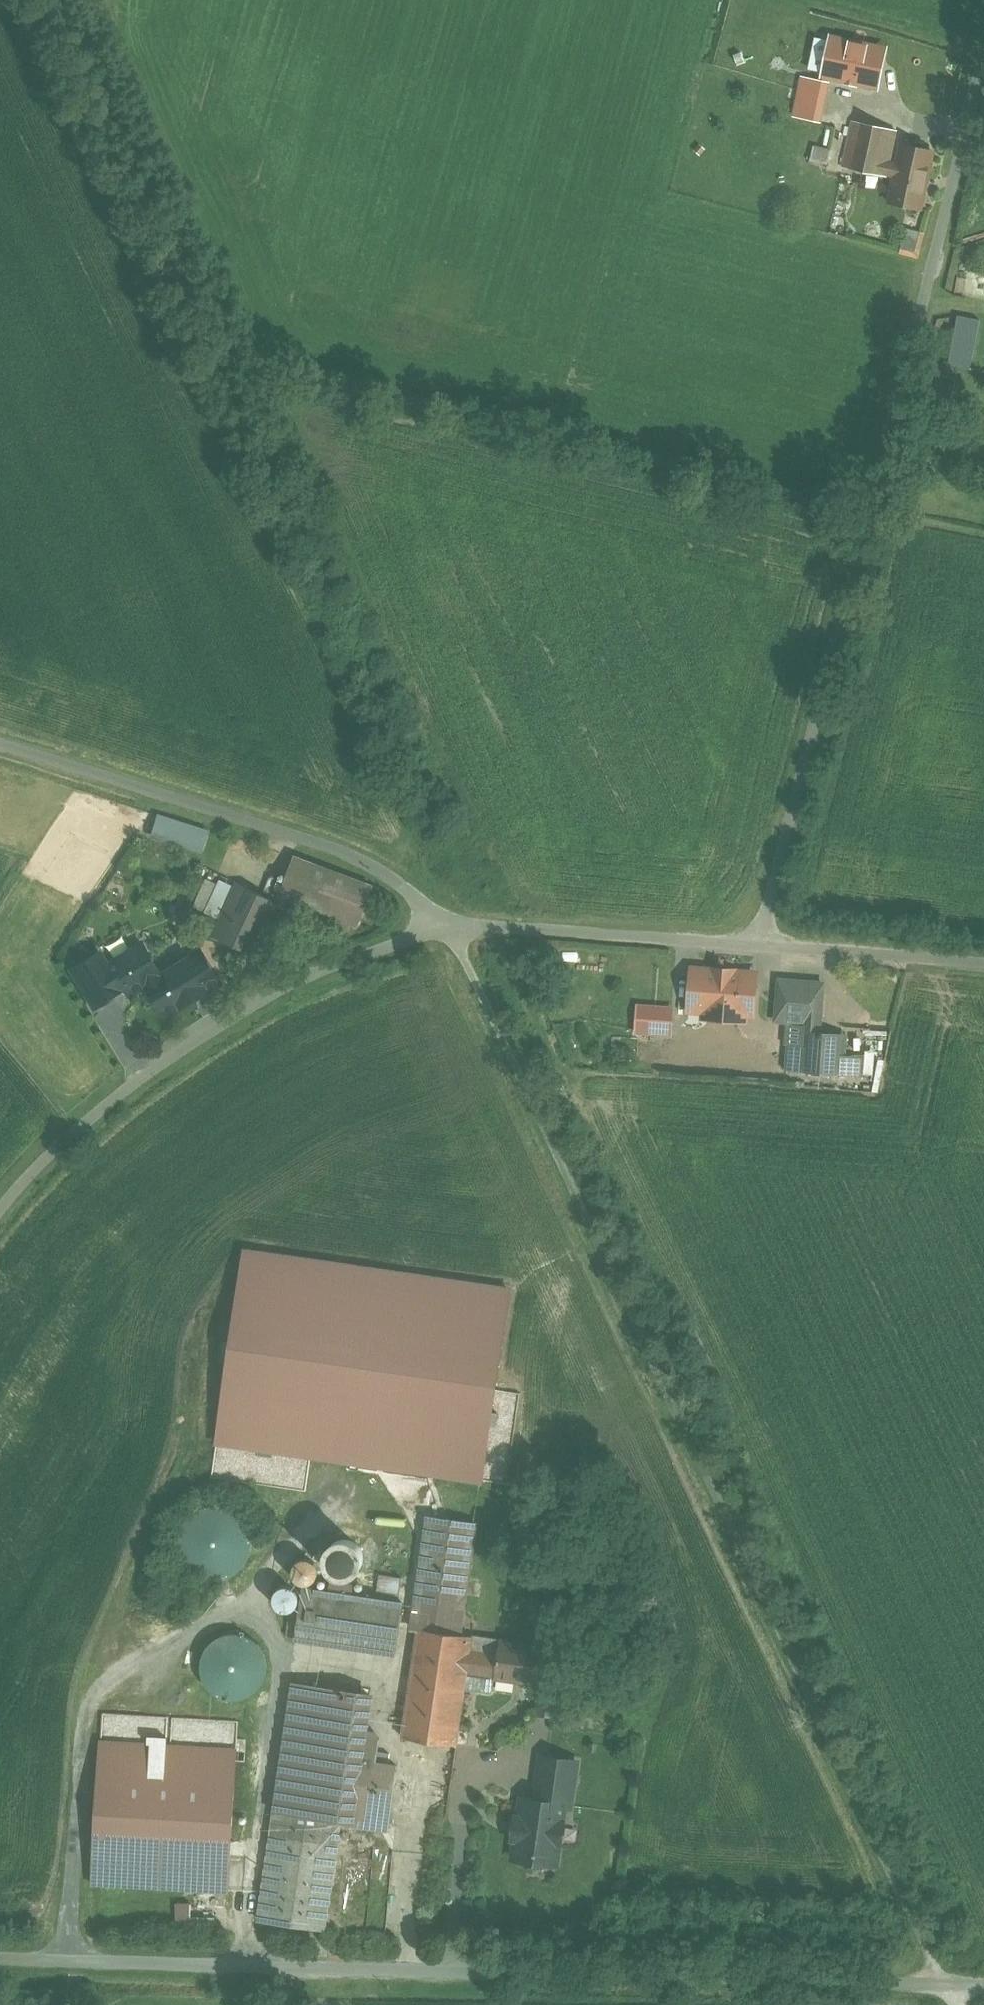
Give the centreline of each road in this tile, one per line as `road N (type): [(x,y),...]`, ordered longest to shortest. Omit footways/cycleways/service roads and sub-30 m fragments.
road 1 (residential): [(452,929),(953,1983)]
road 2 (unclassified): [(0,1960),(953,1983)]
road 3 (residential): [(983,81),(763,942)]
road 4 (unclassified): [(452,929),(399,937),(295,979),(135,1079),(67,1132),(0,1204)]
road 5 (unclassified): [(0,741),(375,866),(439,907),(452,929)]
road 6 (residential): [(452,929),(528,926),(763,942)]
road 7 (residential): [(763,942),(983,962)]

